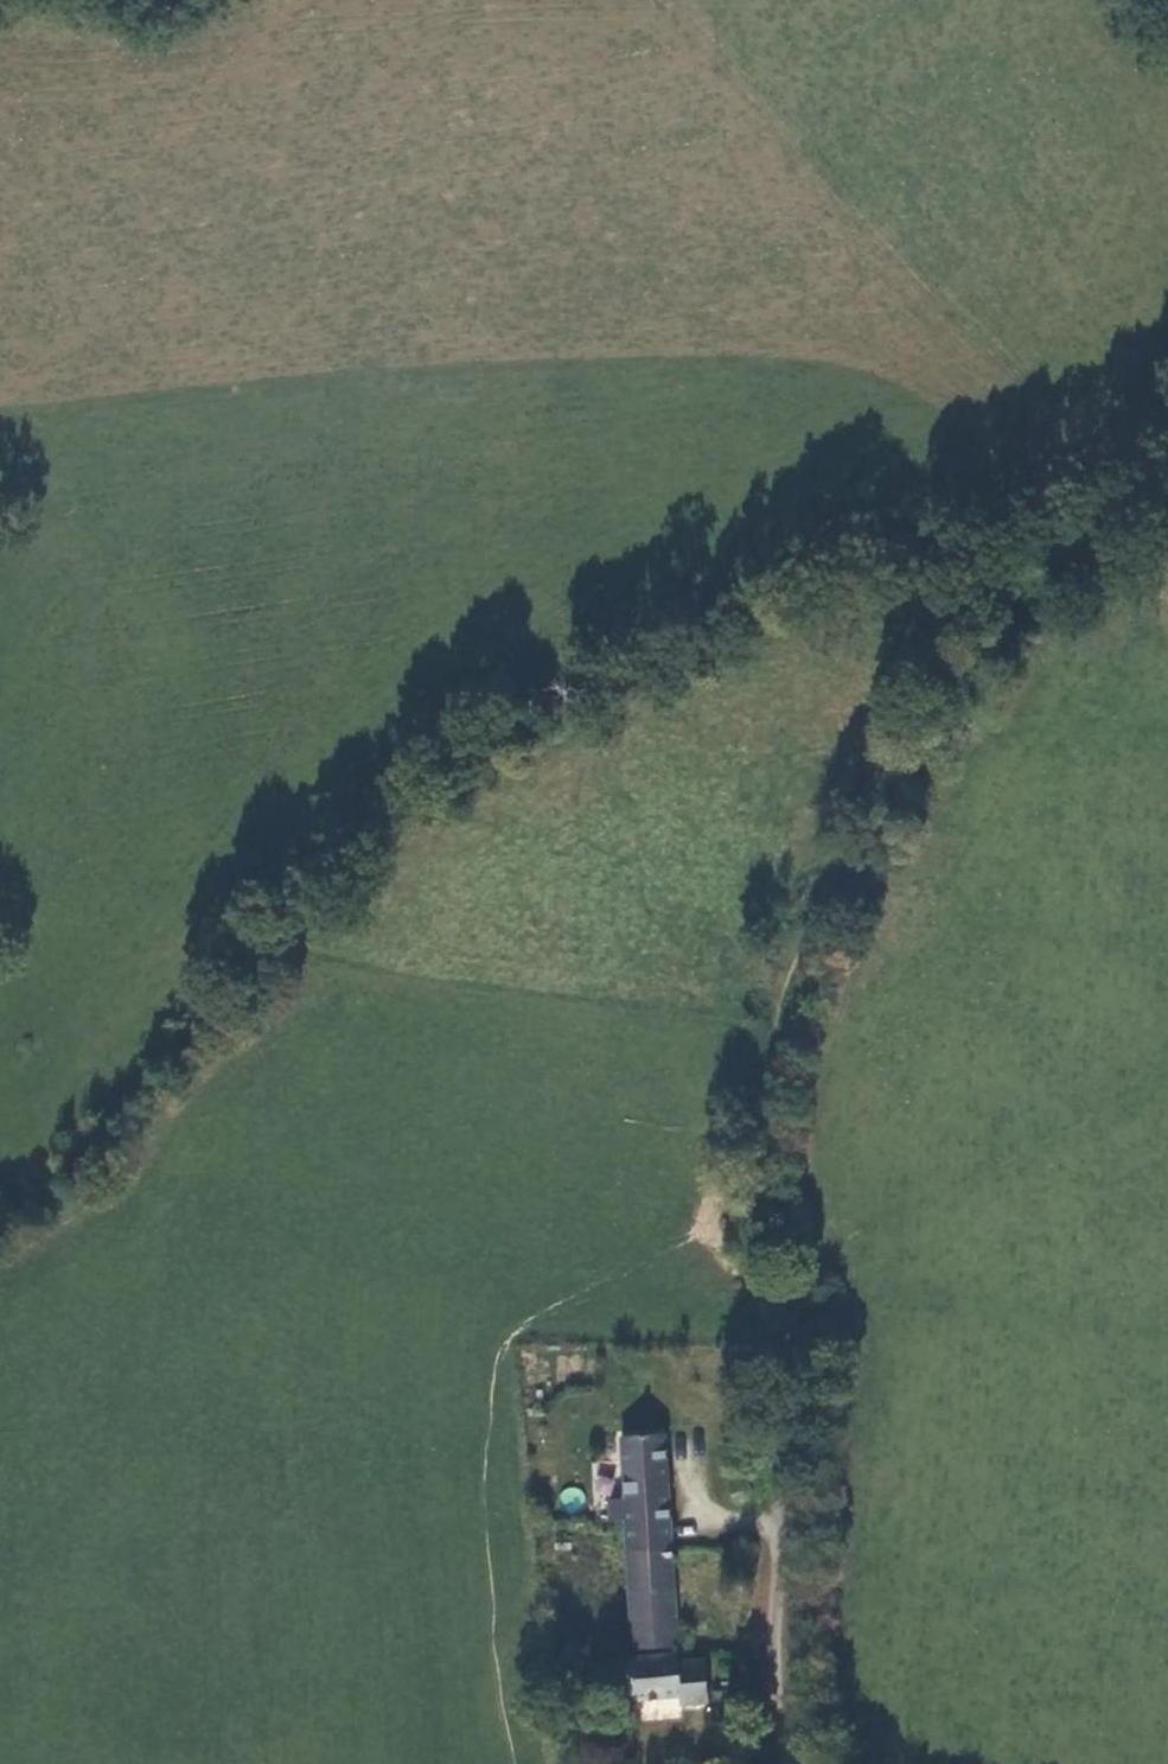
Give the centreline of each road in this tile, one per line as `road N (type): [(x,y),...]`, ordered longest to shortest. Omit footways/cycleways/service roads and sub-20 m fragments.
road 1 (unclassified): [(792,1483),(778,1666),(797,1763)]

